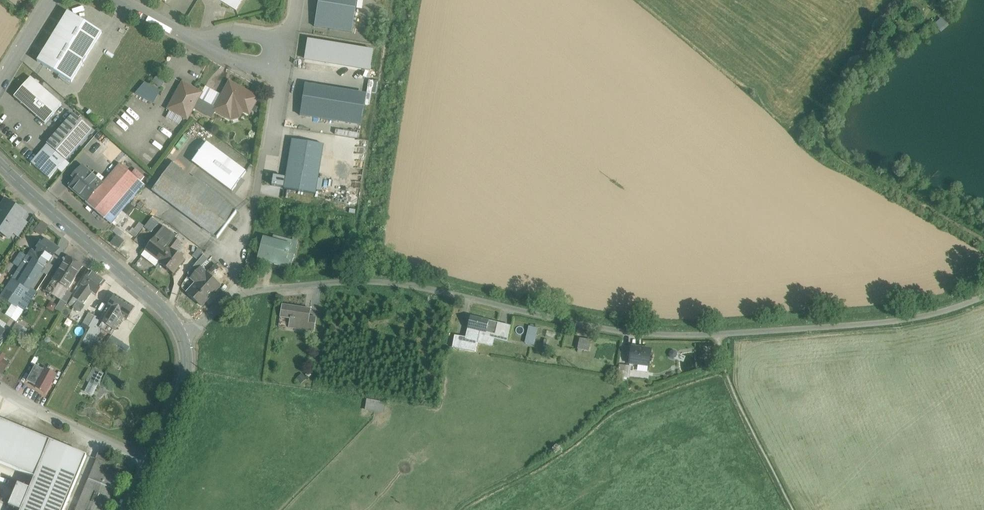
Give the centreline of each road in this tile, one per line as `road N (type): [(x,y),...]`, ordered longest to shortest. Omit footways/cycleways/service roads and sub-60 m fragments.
road 1 (residential): [(185,341),(239,294),(387,282),(623,332),(726,333)]
road 2 (track): [(726,333),(887,325),(983,299)]
road 3 (tertiary): [(0,165),(159,306),(185,341)]
road 4 (residential): [(153,460),(0,389)]
road 5 (residential): [(283,74),(255,203)]
road 6 (tertiary): [(185,341),(187,365),(153,460)]

